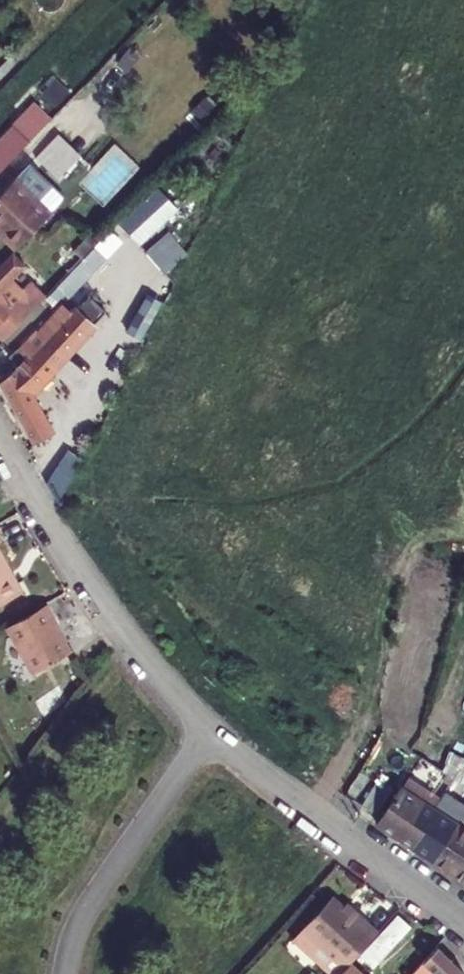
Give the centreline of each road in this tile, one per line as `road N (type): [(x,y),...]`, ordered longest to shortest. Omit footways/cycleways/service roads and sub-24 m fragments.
road 1 (residential): [(211,729),(65,550),(0,446)]
road 2 (residential): [(463,924),(211,729)]
road 3 (residential): [(211,729),(104,878),(65,973)]

